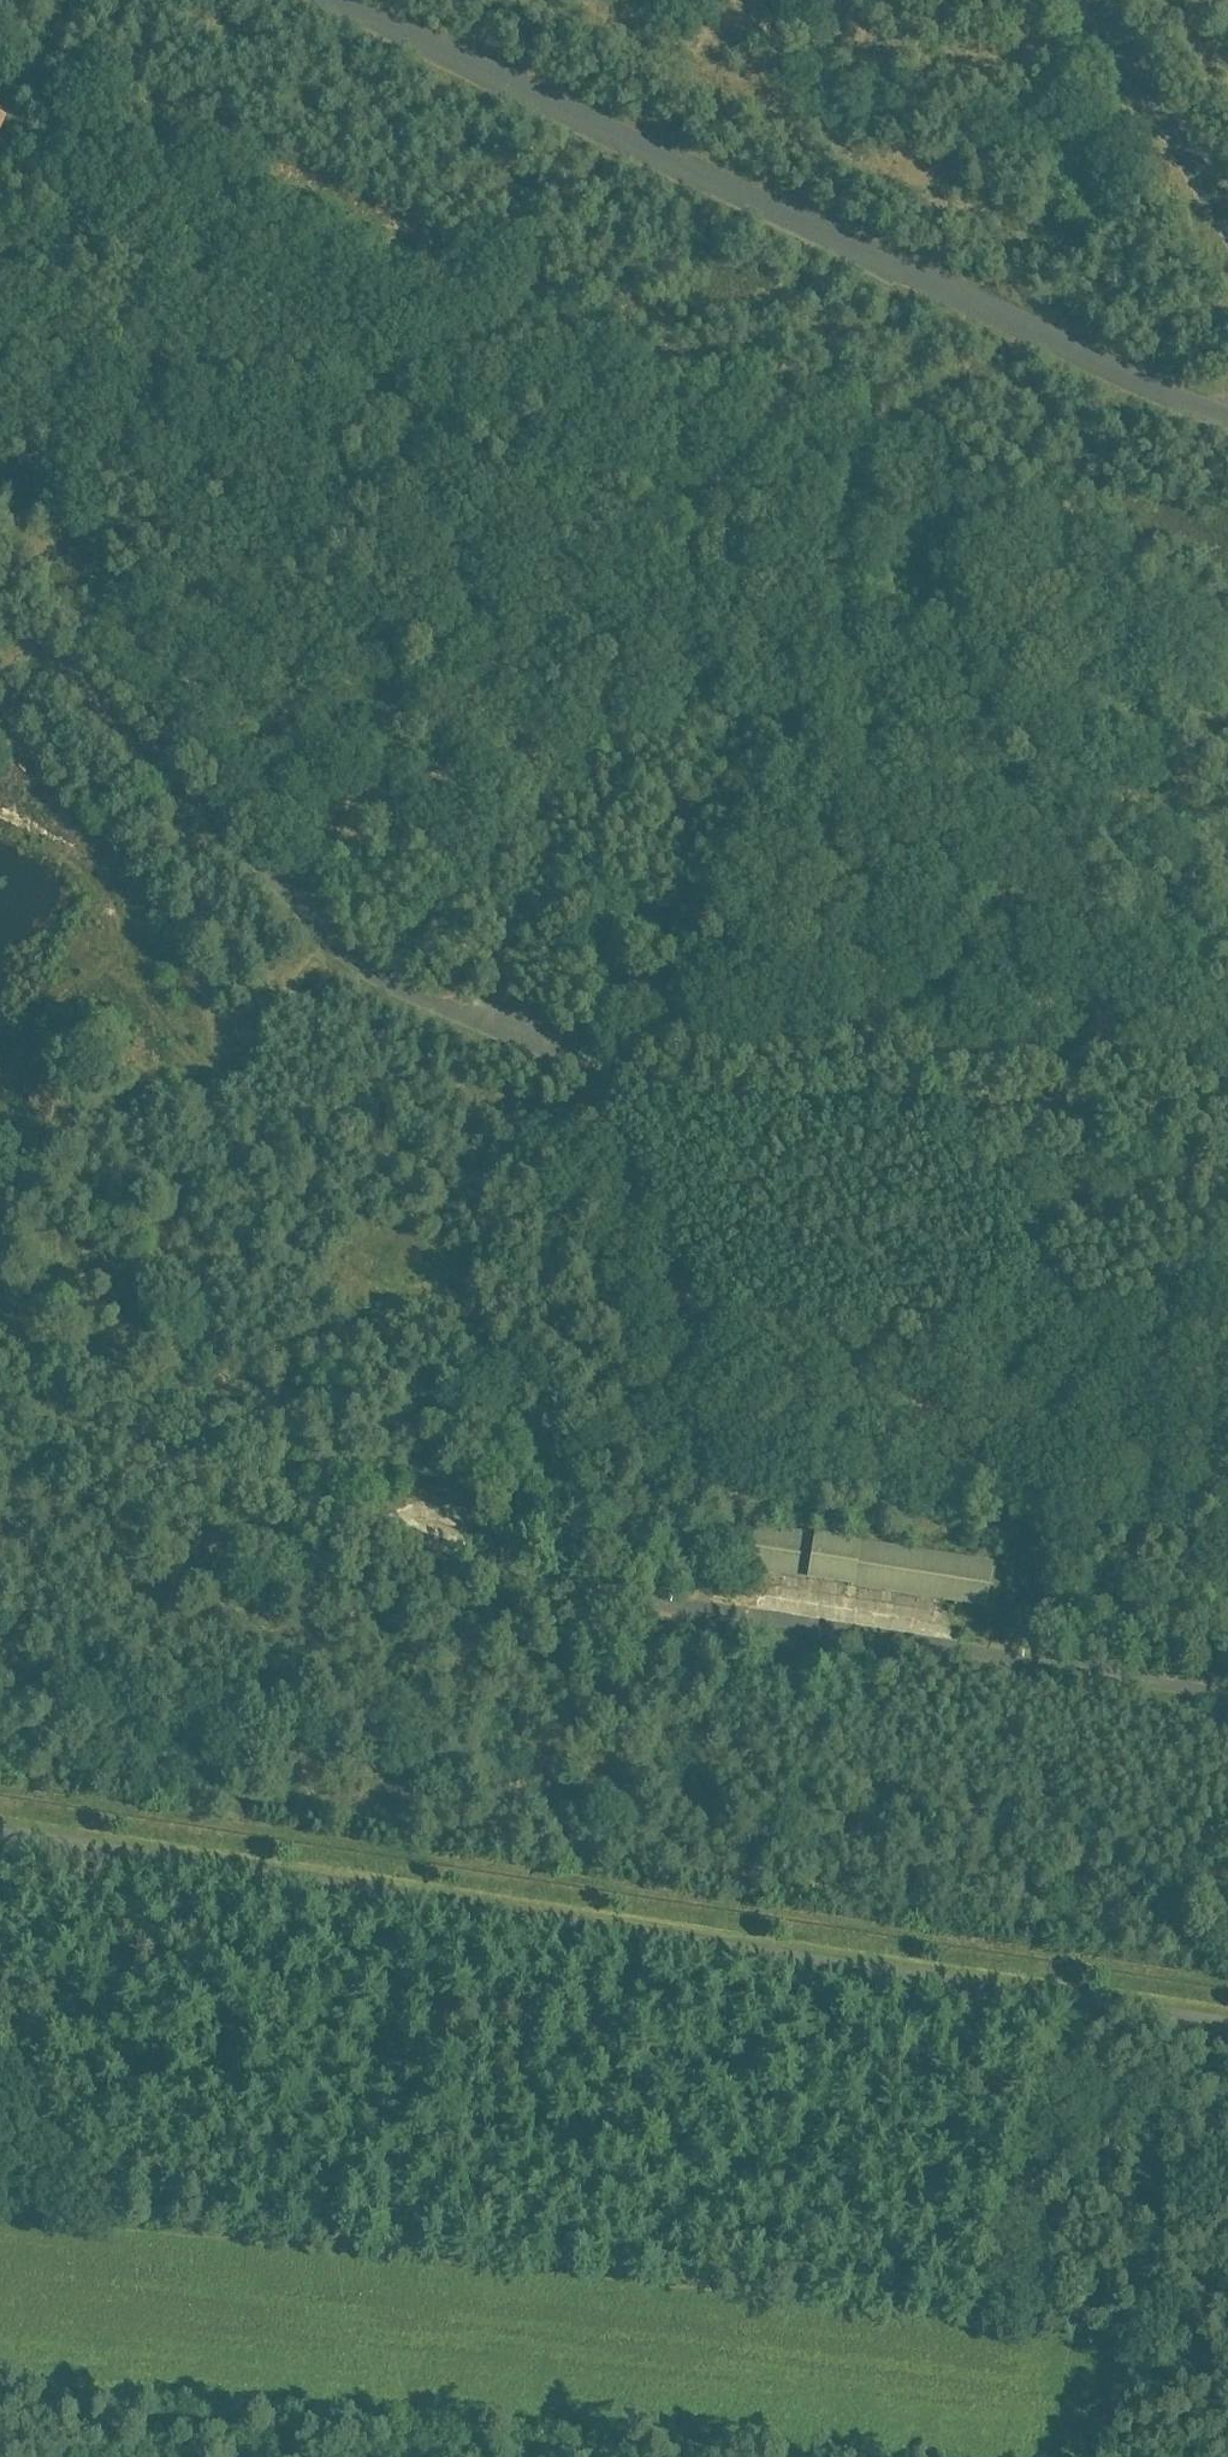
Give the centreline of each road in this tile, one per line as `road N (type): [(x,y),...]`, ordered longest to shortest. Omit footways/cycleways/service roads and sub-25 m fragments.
road 1 (unclassified): [(1227,2019),(0,1828)]

